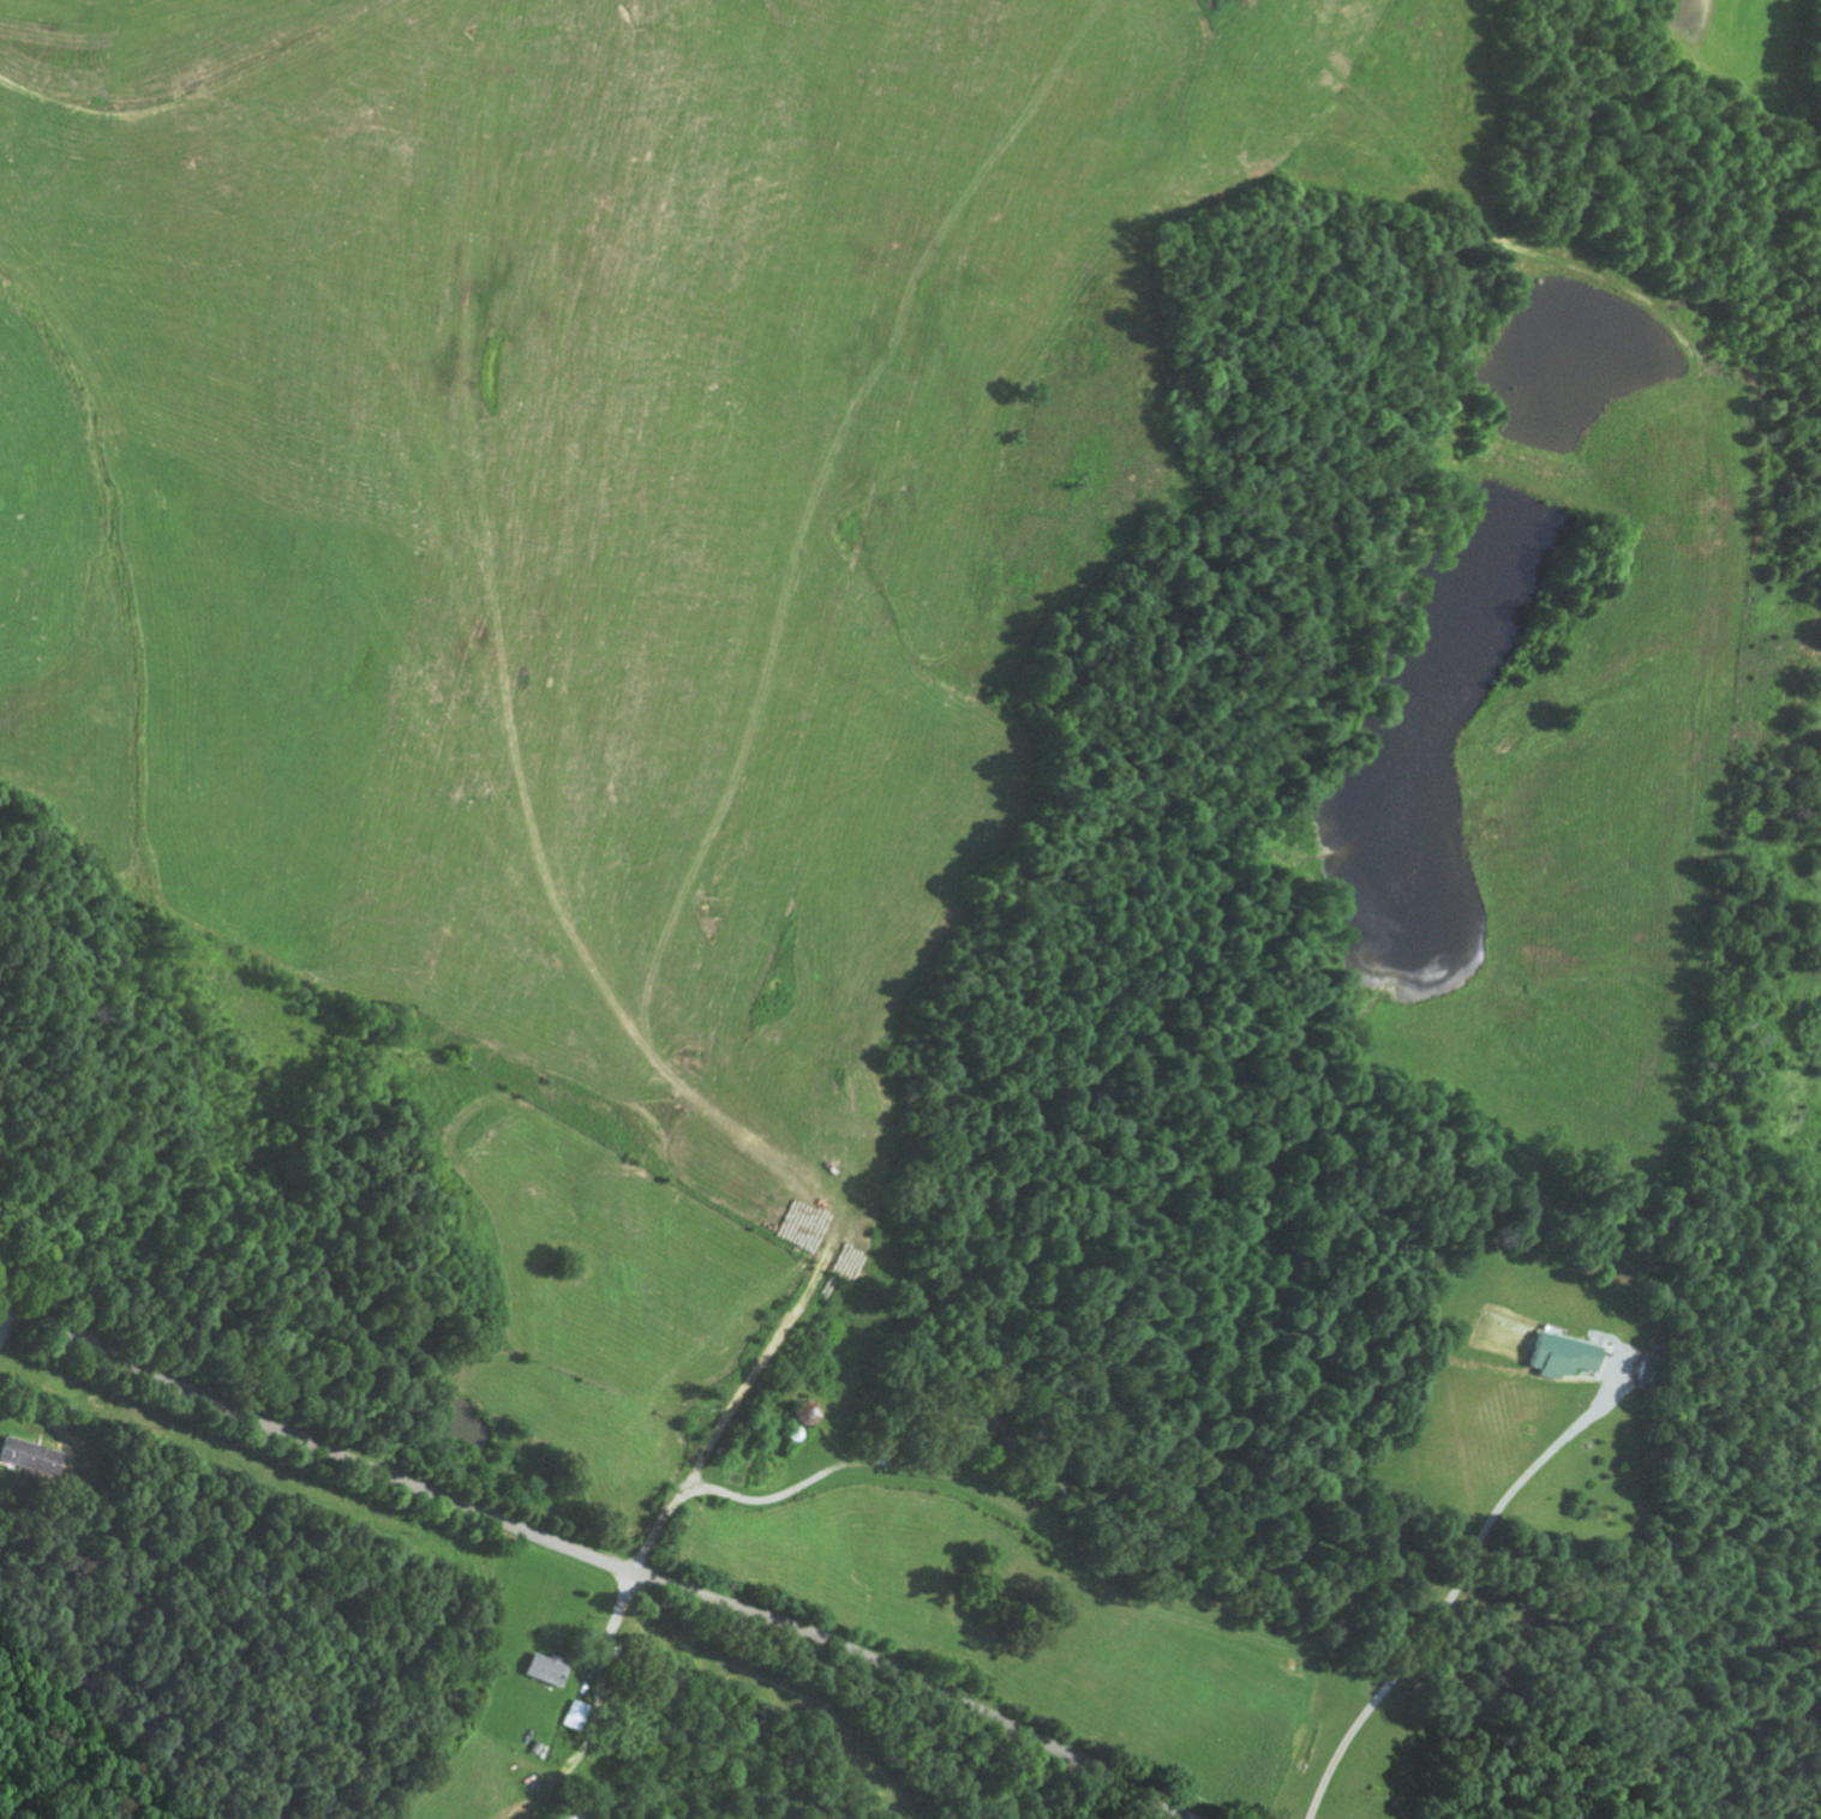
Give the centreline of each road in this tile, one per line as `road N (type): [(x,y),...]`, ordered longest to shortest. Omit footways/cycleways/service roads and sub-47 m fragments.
road 1 (residential): [(0,1301),(298,1439),(849,1645),(1200,1818)]

